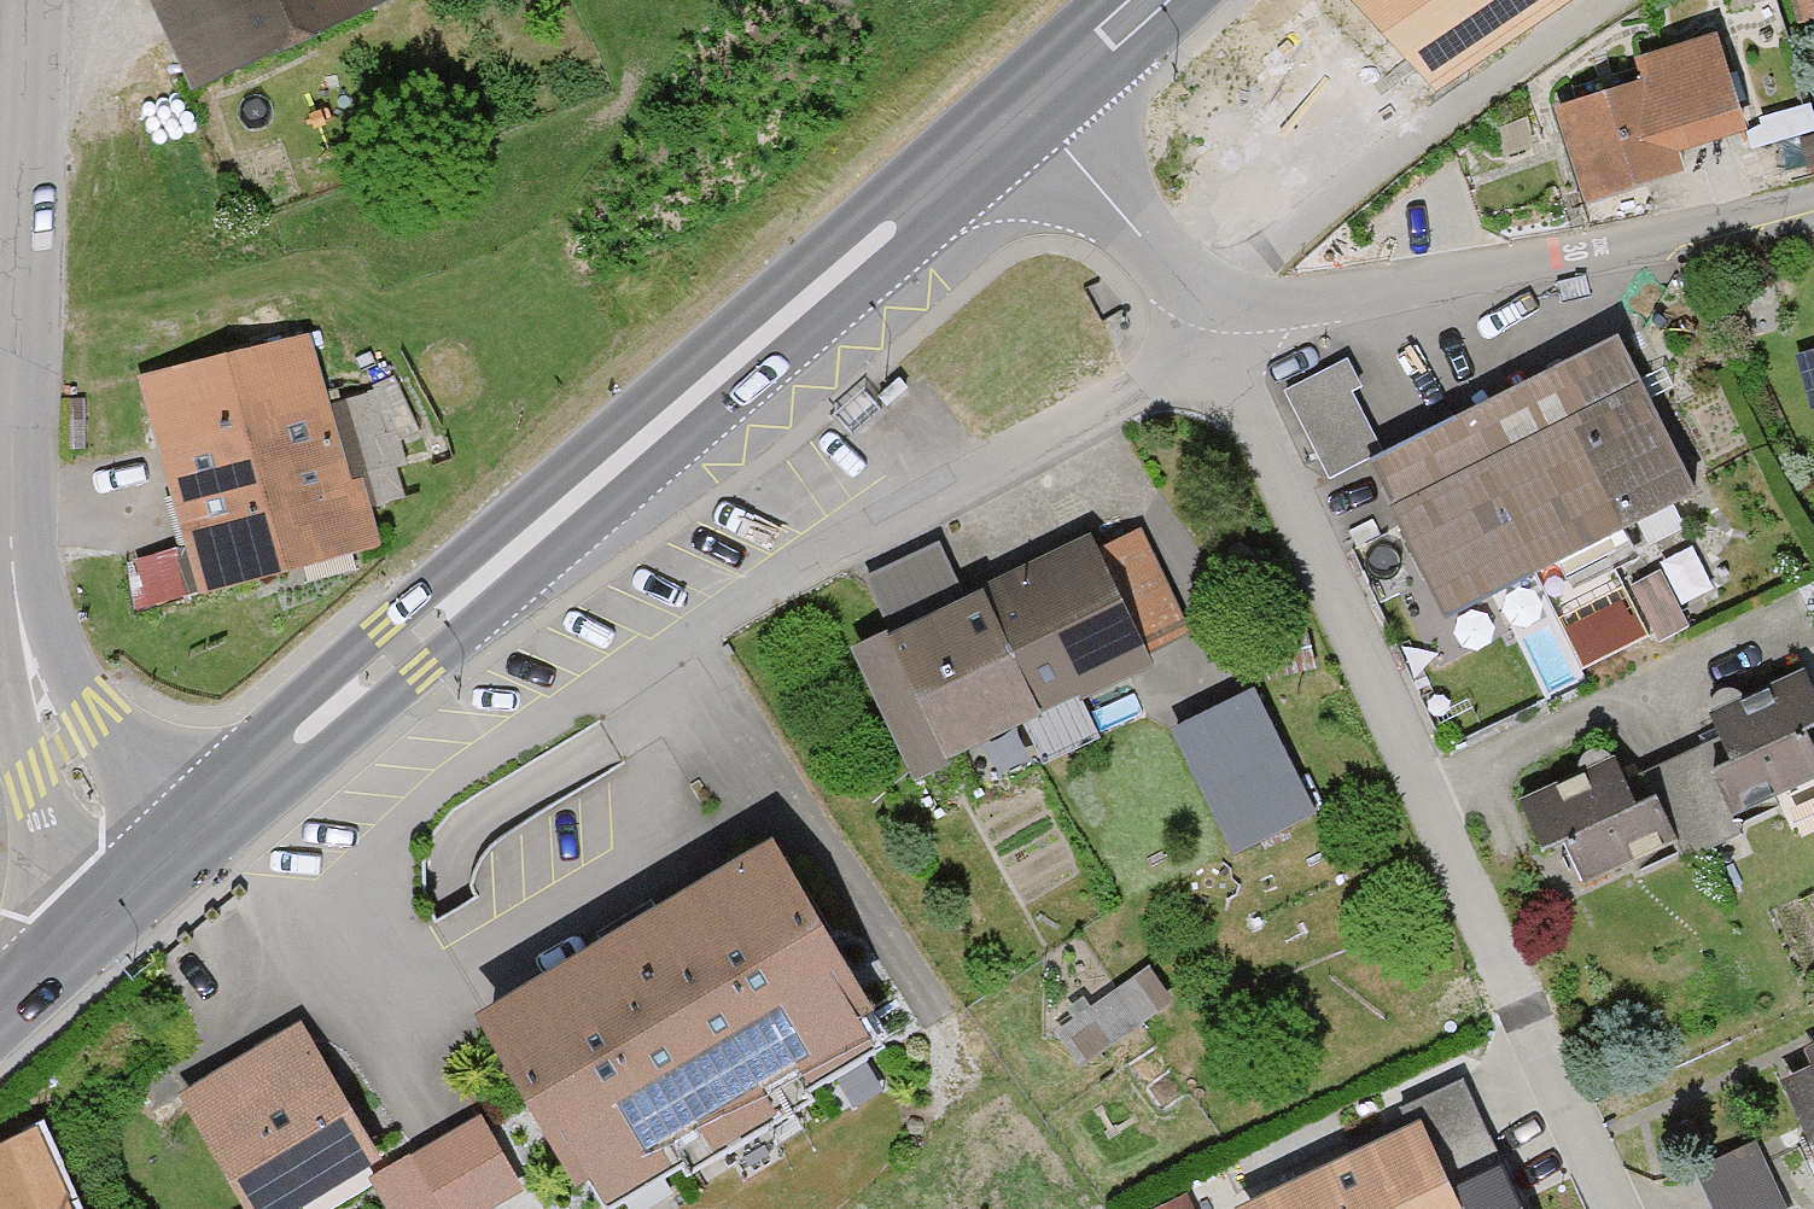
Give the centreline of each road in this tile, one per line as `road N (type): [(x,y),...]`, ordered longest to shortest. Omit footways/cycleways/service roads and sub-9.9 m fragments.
road 1 (primary): [(1021,114),(153,863)]
road 2 (residential): [(1236,310),(1238,378),(1613,1208)]
road 3 (tertiary): [(153,863),(62,748),(29,679),(11,564),(6,290),(20,0)]
road 4 (residential): [(1813,202),(1236,310)]
road 5 (residential): [(1609,0),(1258,258),(1193,291)]
road 6 (residential): [(1193,291),(1021,114)]
road 7 (primary): [(153,863),(0,1010)]
road 8 (primary): [(1145,0),(1021,114)]

